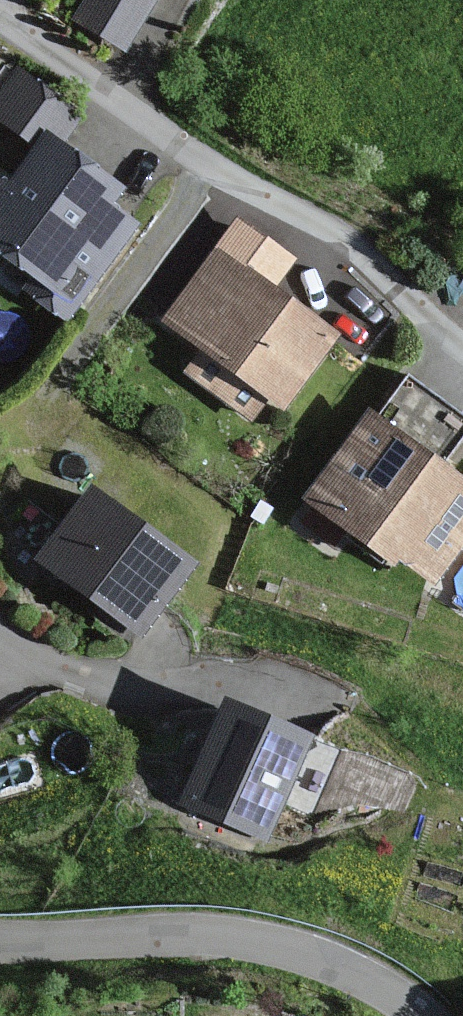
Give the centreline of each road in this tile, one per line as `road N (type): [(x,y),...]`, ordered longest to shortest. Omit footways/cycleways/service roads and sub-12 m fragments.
road 1 (residential): [(462,324),(90,87),(0,21)]
road 2 (residential): [(424,1015),(344,970),(244,940),(171,935),(0,943)]
road 3 (residential): [(160,663),(136,684),(112,687),(25,659),(0,638)]

